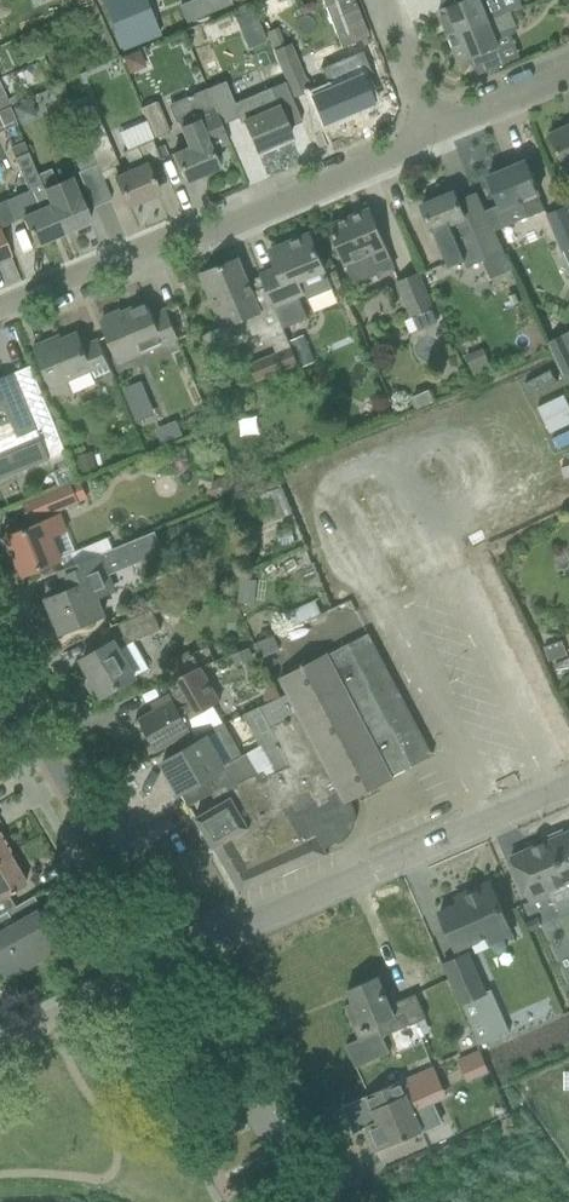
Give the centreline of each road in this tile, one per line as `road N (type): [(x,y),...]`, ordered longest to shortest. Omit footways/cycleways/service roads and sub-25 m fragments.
road 1 (residential): [(0,312),(431,128)]
road 2 (residential): [(169,959),(568,784)]
road 3 (residential): [(169,959),(0,674)]
road 4 (unclassified): [(312,1201),(169,959)]
road 5 (residential): [(0,1038),(169,959)]
road 6 (residential): [(431,128),(568,72)]
road 7 (residential): [(431,128),(384,0)]

